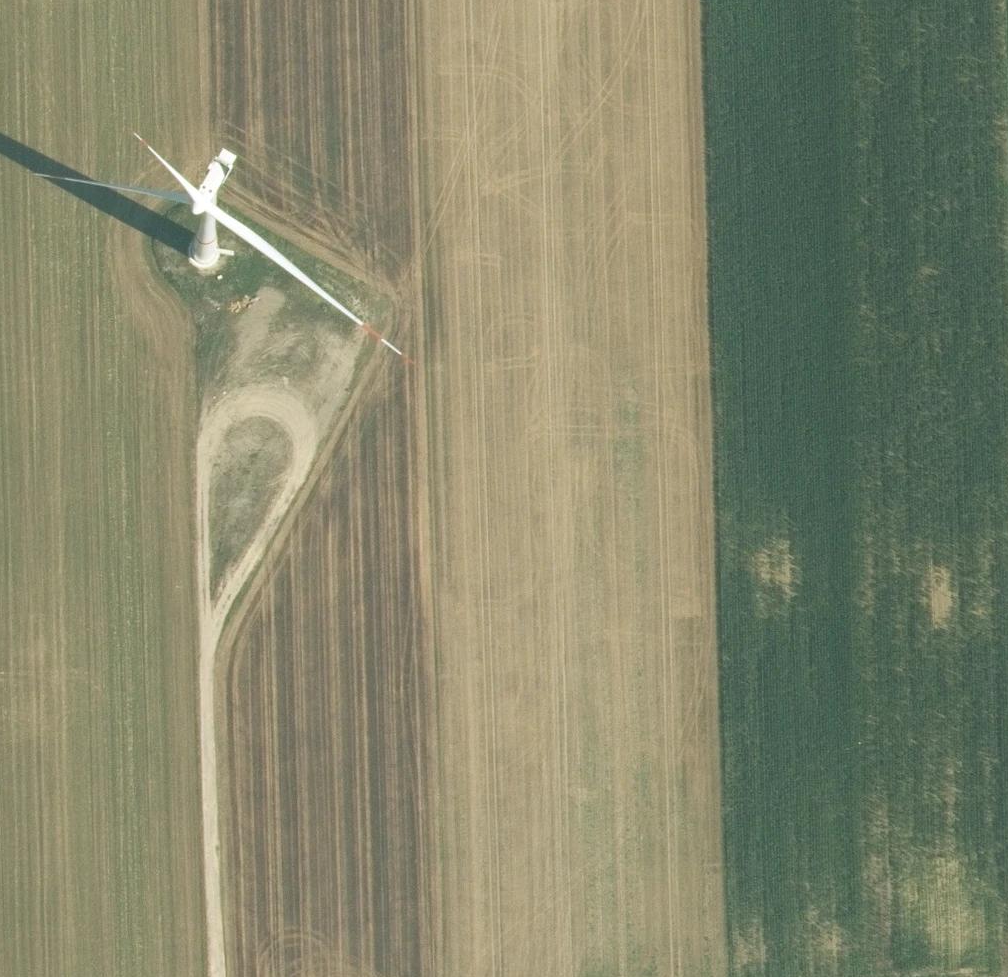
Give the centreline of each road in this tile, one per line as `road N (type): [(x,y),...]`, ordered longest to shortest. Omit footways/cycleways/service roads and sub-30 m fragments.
road 1 (track): [(215,976),(203,475),(298,272)]

